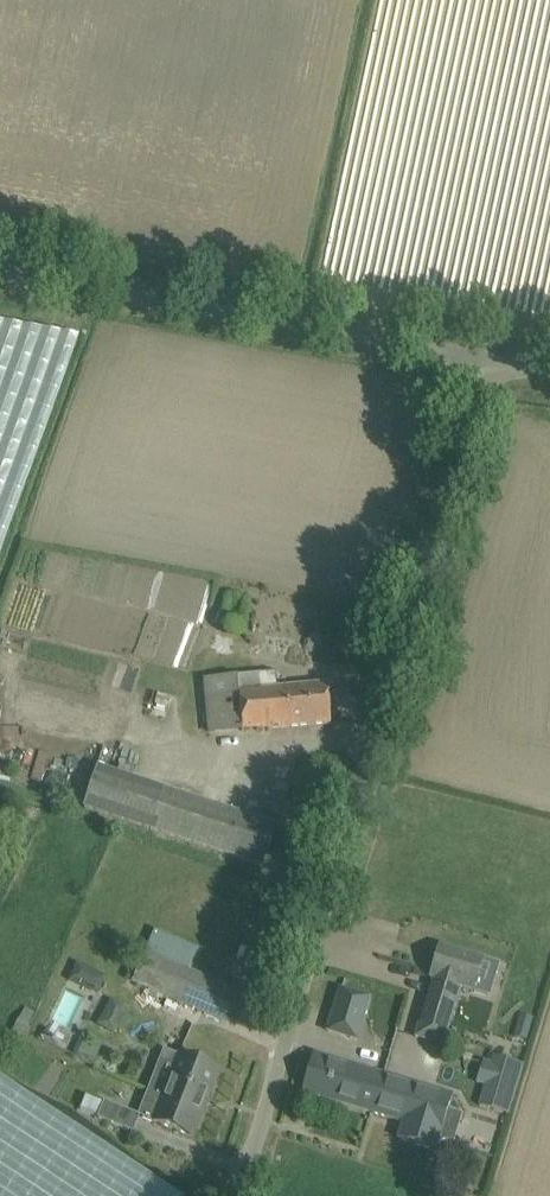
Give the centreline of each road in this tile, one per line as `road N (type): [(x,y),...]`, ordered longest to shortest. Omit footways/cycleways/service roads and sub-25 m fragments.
road 1 (unclassified): [(240,1195),(491,361)]
road 2 (unclassified): [(0,274),(491,361)]

